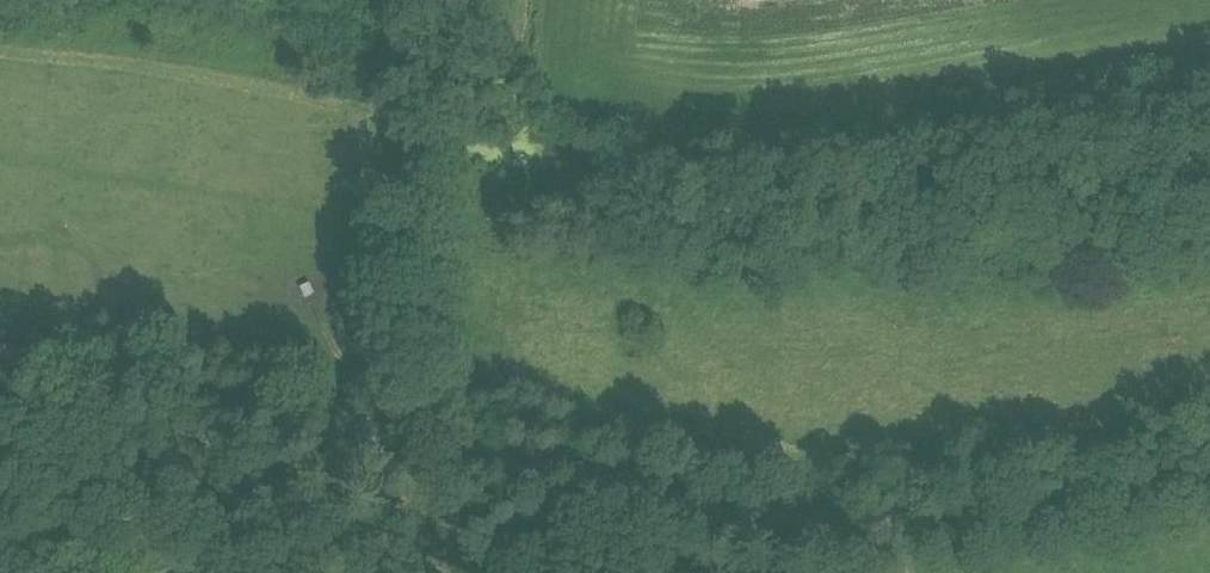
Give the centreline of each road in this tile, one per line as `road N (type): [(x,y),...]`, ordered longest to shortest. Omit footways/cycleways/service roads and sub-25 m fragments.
road 1 (unclassified): [(1209,475),(987,514),(833,521),(0,350)]

